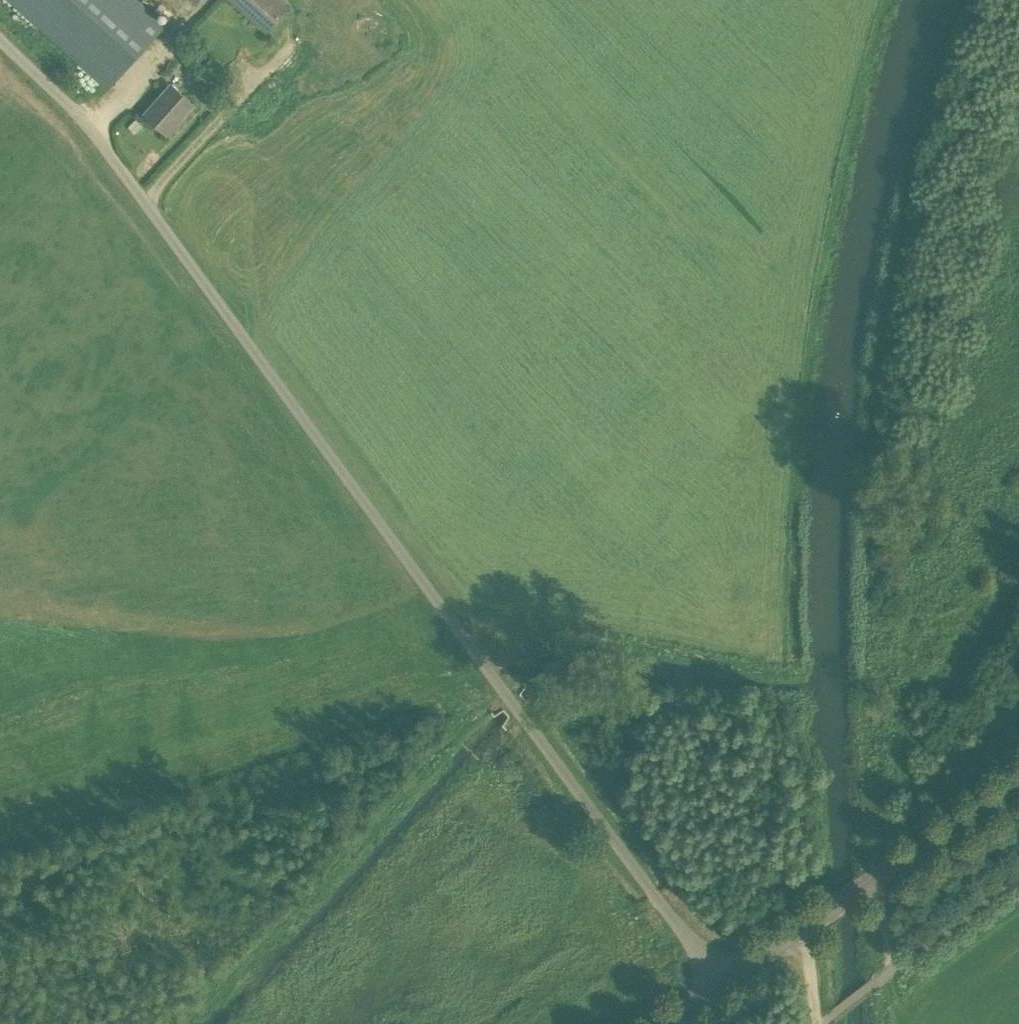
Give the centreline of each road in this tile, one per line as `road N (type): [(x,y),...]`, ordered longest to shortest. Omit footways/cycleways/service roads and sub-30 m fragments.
road 1 (tertiary): [(680,1023),(1018,788)]

